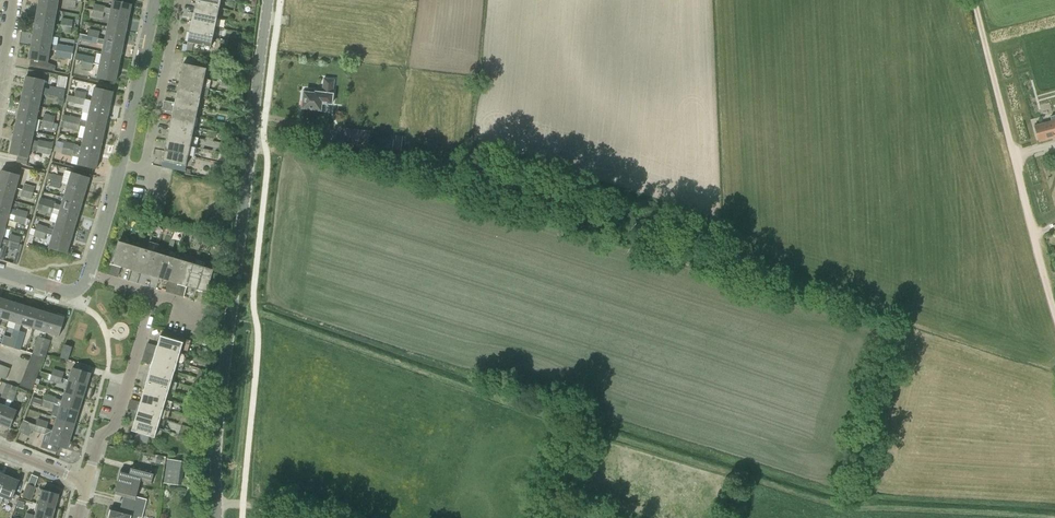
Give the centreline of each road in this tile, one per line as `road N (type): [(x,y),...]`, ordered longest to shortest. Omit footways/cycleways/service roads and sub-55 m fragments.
road 1 (secondary): [(217,517),(222,384),(268,0)]
road 2 (track): [(1054,309),(971,0)]
road 3 (residential): [(87,482),(101,435),(116,426),(124,404),(154,293)]
road 4 (residential): [(120,165),(144,170),(179,0)]
road 5 (residential): [(120,165),(155,0)]

